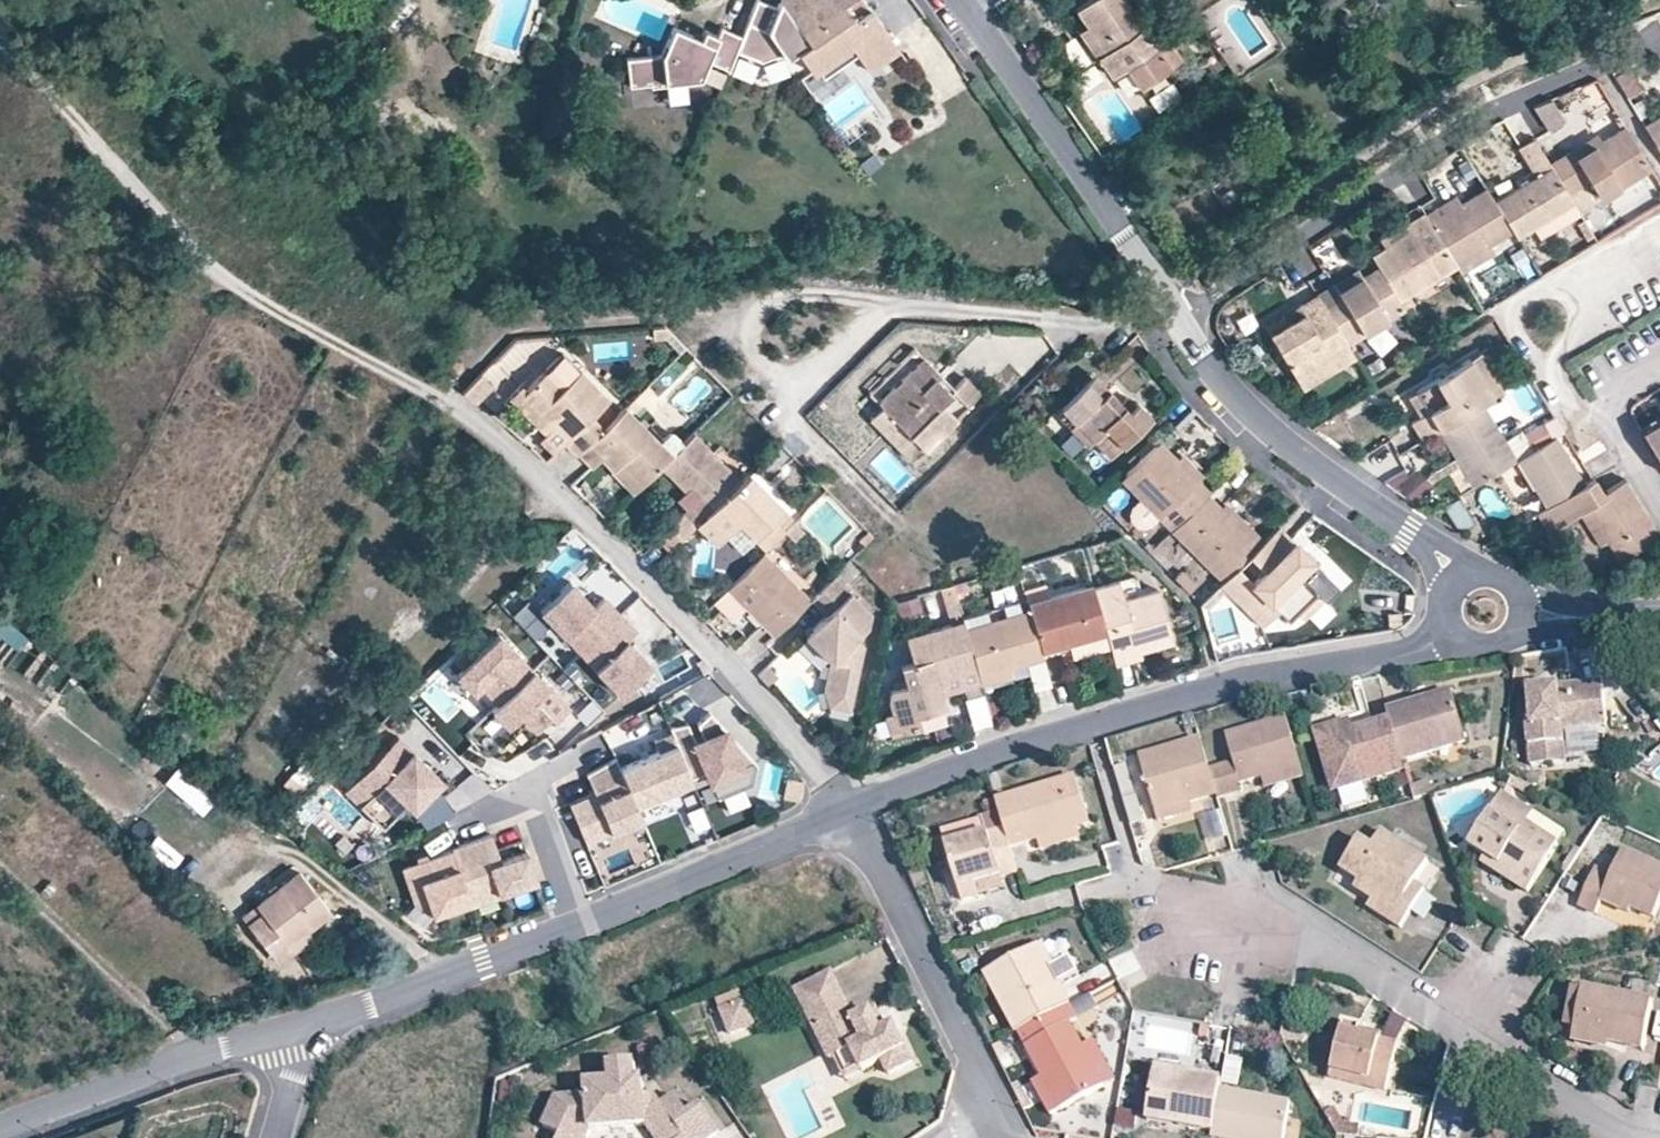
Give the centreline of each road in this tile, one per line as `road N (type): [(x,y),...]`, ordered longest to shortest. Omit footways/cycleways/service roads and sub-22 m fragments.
road 1 (residential): [(1451,632),(1424,649),(1239,683),(1093,725),(876,799),(862,812)]
road 2 (residential): [(426,393),(508,455),(608,550),(862,812)]
road 3 (residential): [(853,821),(810,844),(304,1023)]
road 4 (residential): [(1174,317),(1488,103),(1659,29)]
road 5 (unclassified): [(0,41),(199,258),(264,306),(426,393)]
road 6 (residential): [(1629,1137),(1347,963),(1147,902)]
road 7 (residential): [(1174,317),(1200,361),(1263,425),(1409,531),(1458,580)]
road 8 (residential): [(967,13),(1174,317)]
road 9 (residential): [(304,1023),(0,1128)]
road 10 (residential): [(853,821),(992,1106)]
road 11 (residential): [(1659,509),(1617,432),(1614,411),(1624,391),(1659,369)]
road 12 (residential): [(1520,608),(1659,621)]

